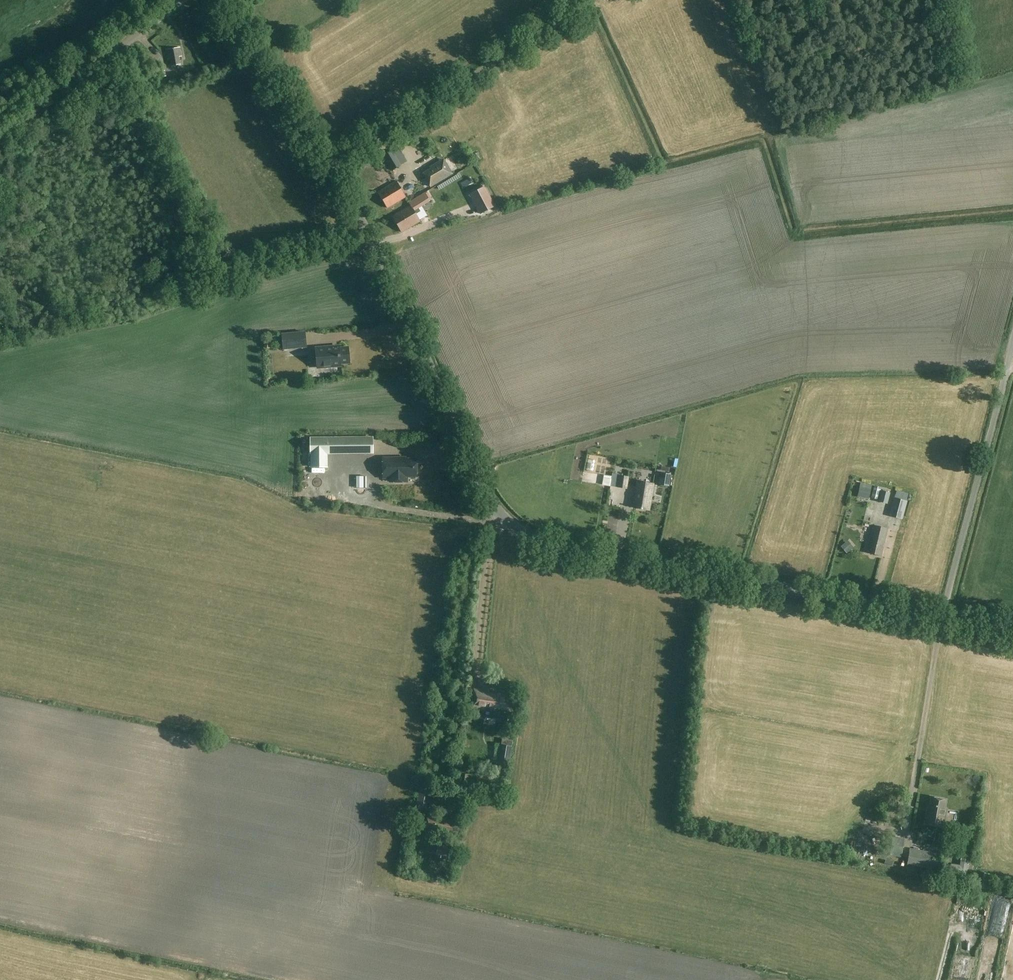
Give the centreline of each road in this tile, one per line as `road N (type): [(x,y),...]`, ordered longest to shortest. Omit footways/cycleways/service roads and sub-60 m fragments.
road 1 (tertiary): [(943,617),(518,534),(477,478),(375,249),(328,168)]
road 2 (unclassified): [(328,168),(592,0)]
road 3 (unclassified): [(943,617),(1012,345)]
road 4 (unclassified): [(0,144),(184,0)]
road 5 (track): [(943,617),(905,827)]
road 6 (tertiary): [(328,168),(220,0)]

